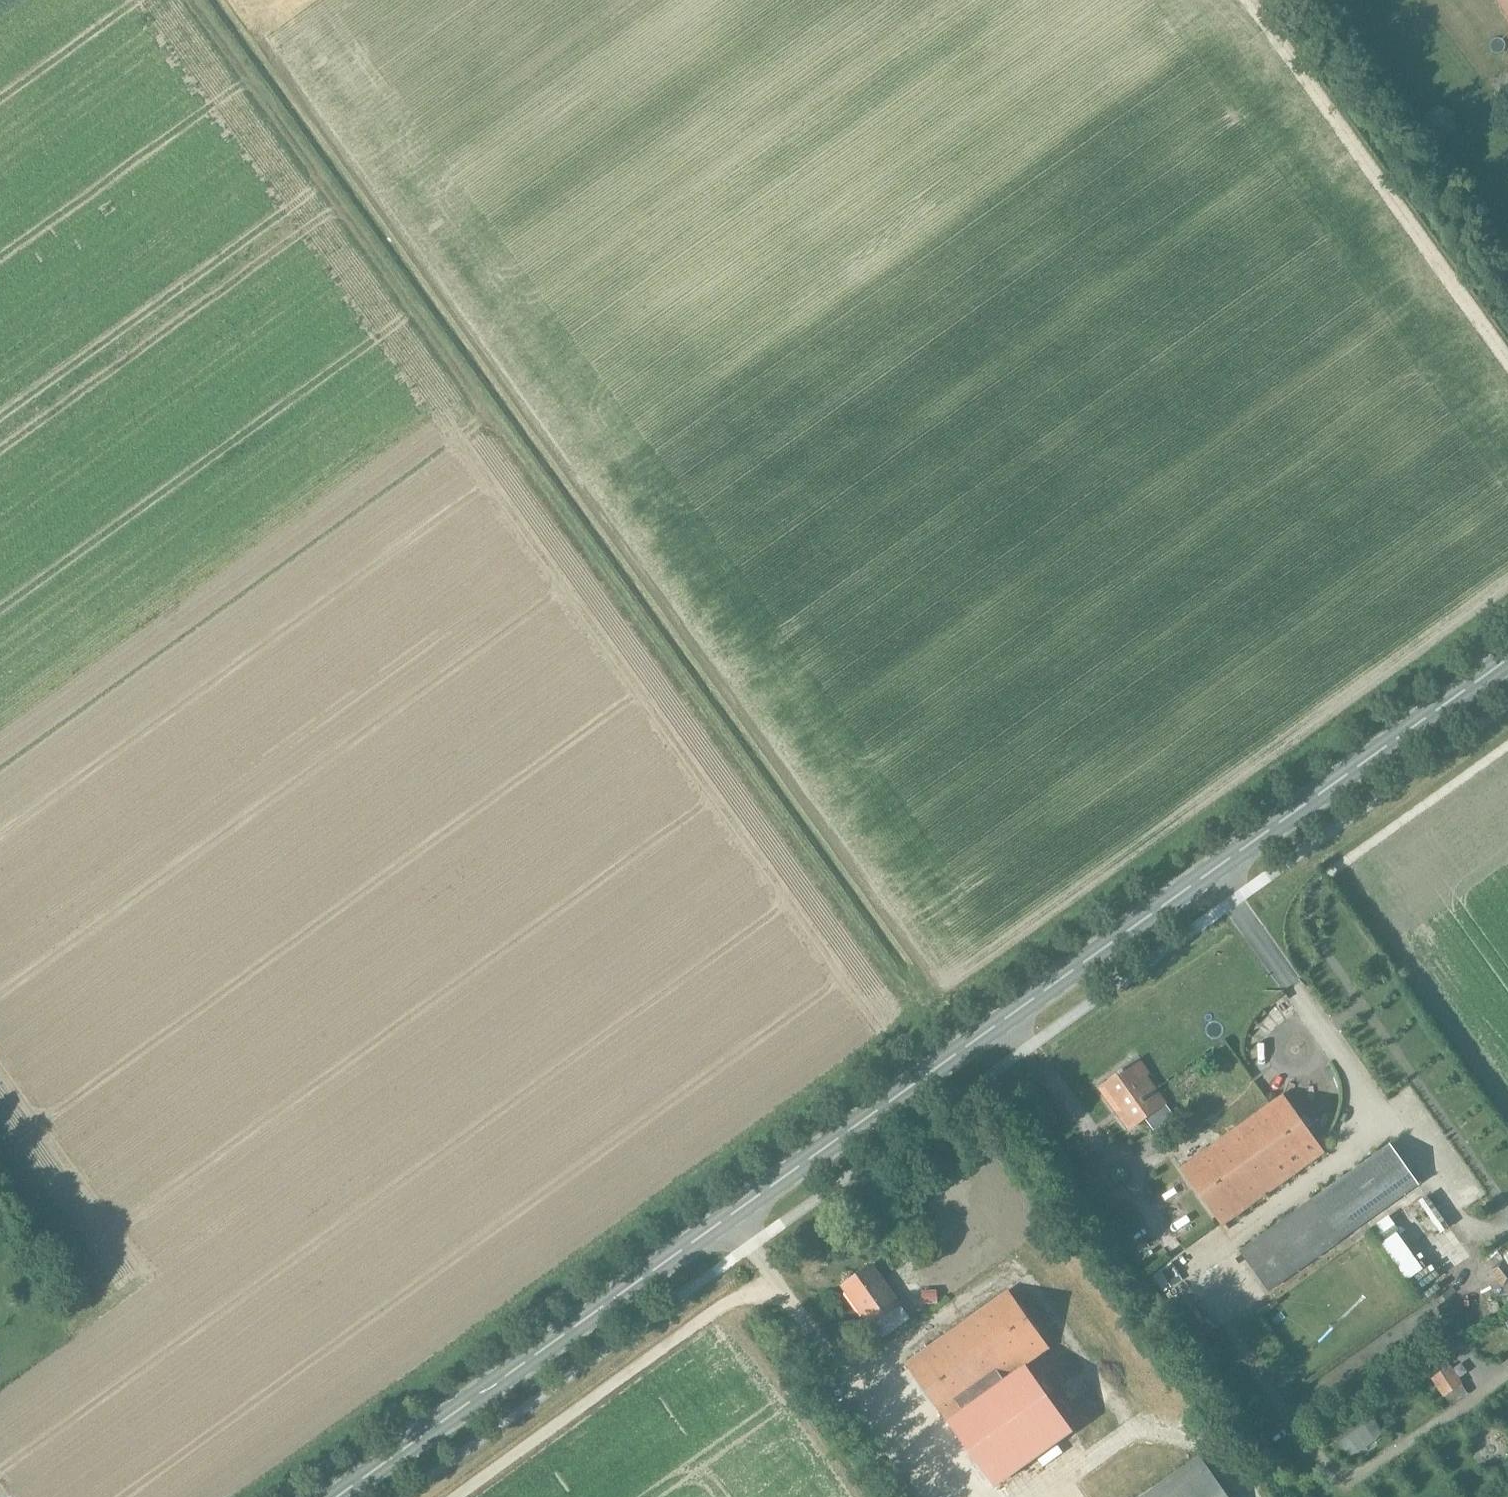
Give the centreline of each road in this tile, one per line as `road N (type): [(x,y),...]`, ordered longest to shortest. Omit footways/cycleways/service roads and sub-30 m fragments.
road 1 (secondary): [(343,1496),(1507,663)]

